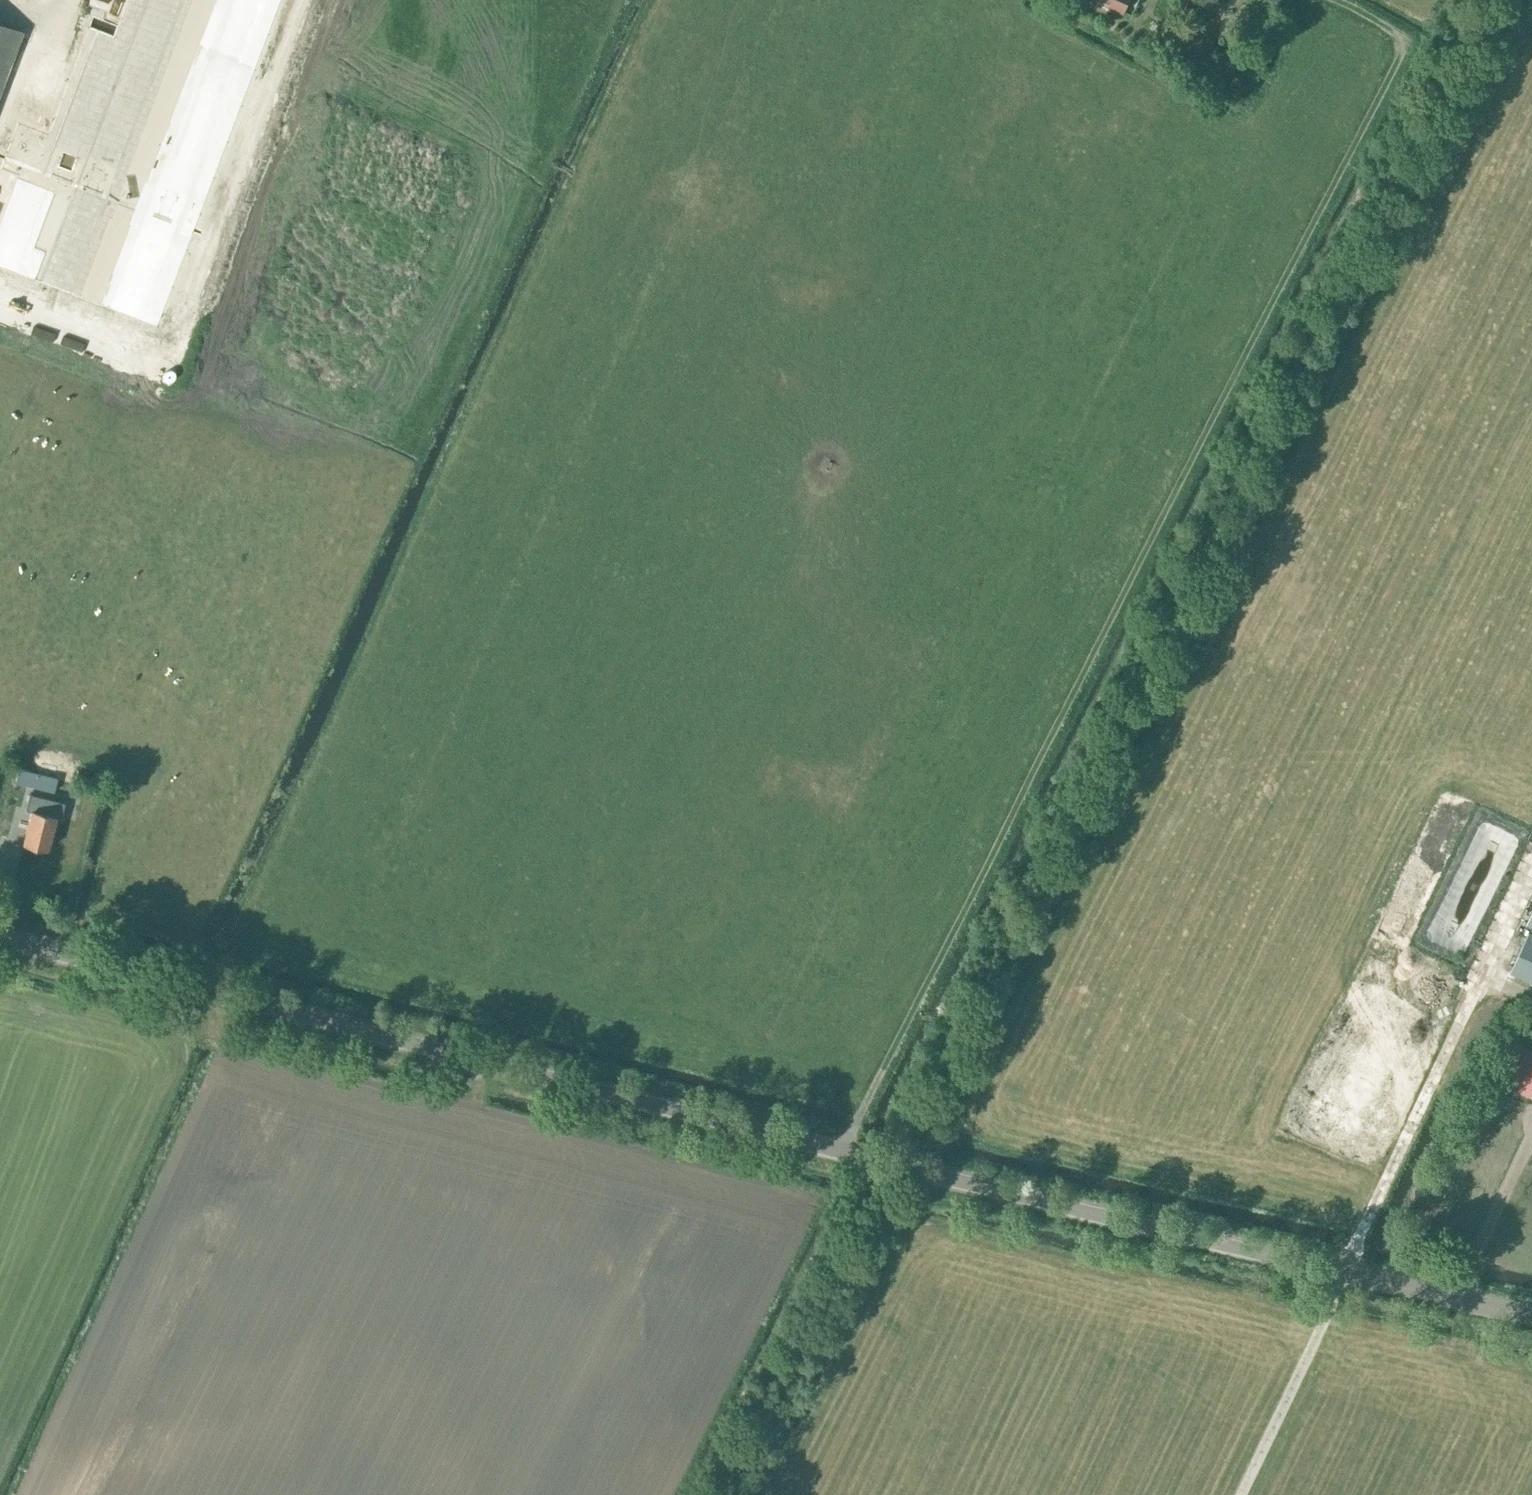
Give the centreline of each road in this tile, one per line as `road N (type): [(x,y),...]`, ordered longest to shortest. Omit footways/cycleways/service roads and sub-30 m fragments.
road 1 (unclassified): [(0,945),(1531,1319)]
road 2 (track): [(839,1153),(1396,57),(1388,31),(1330,0)]

